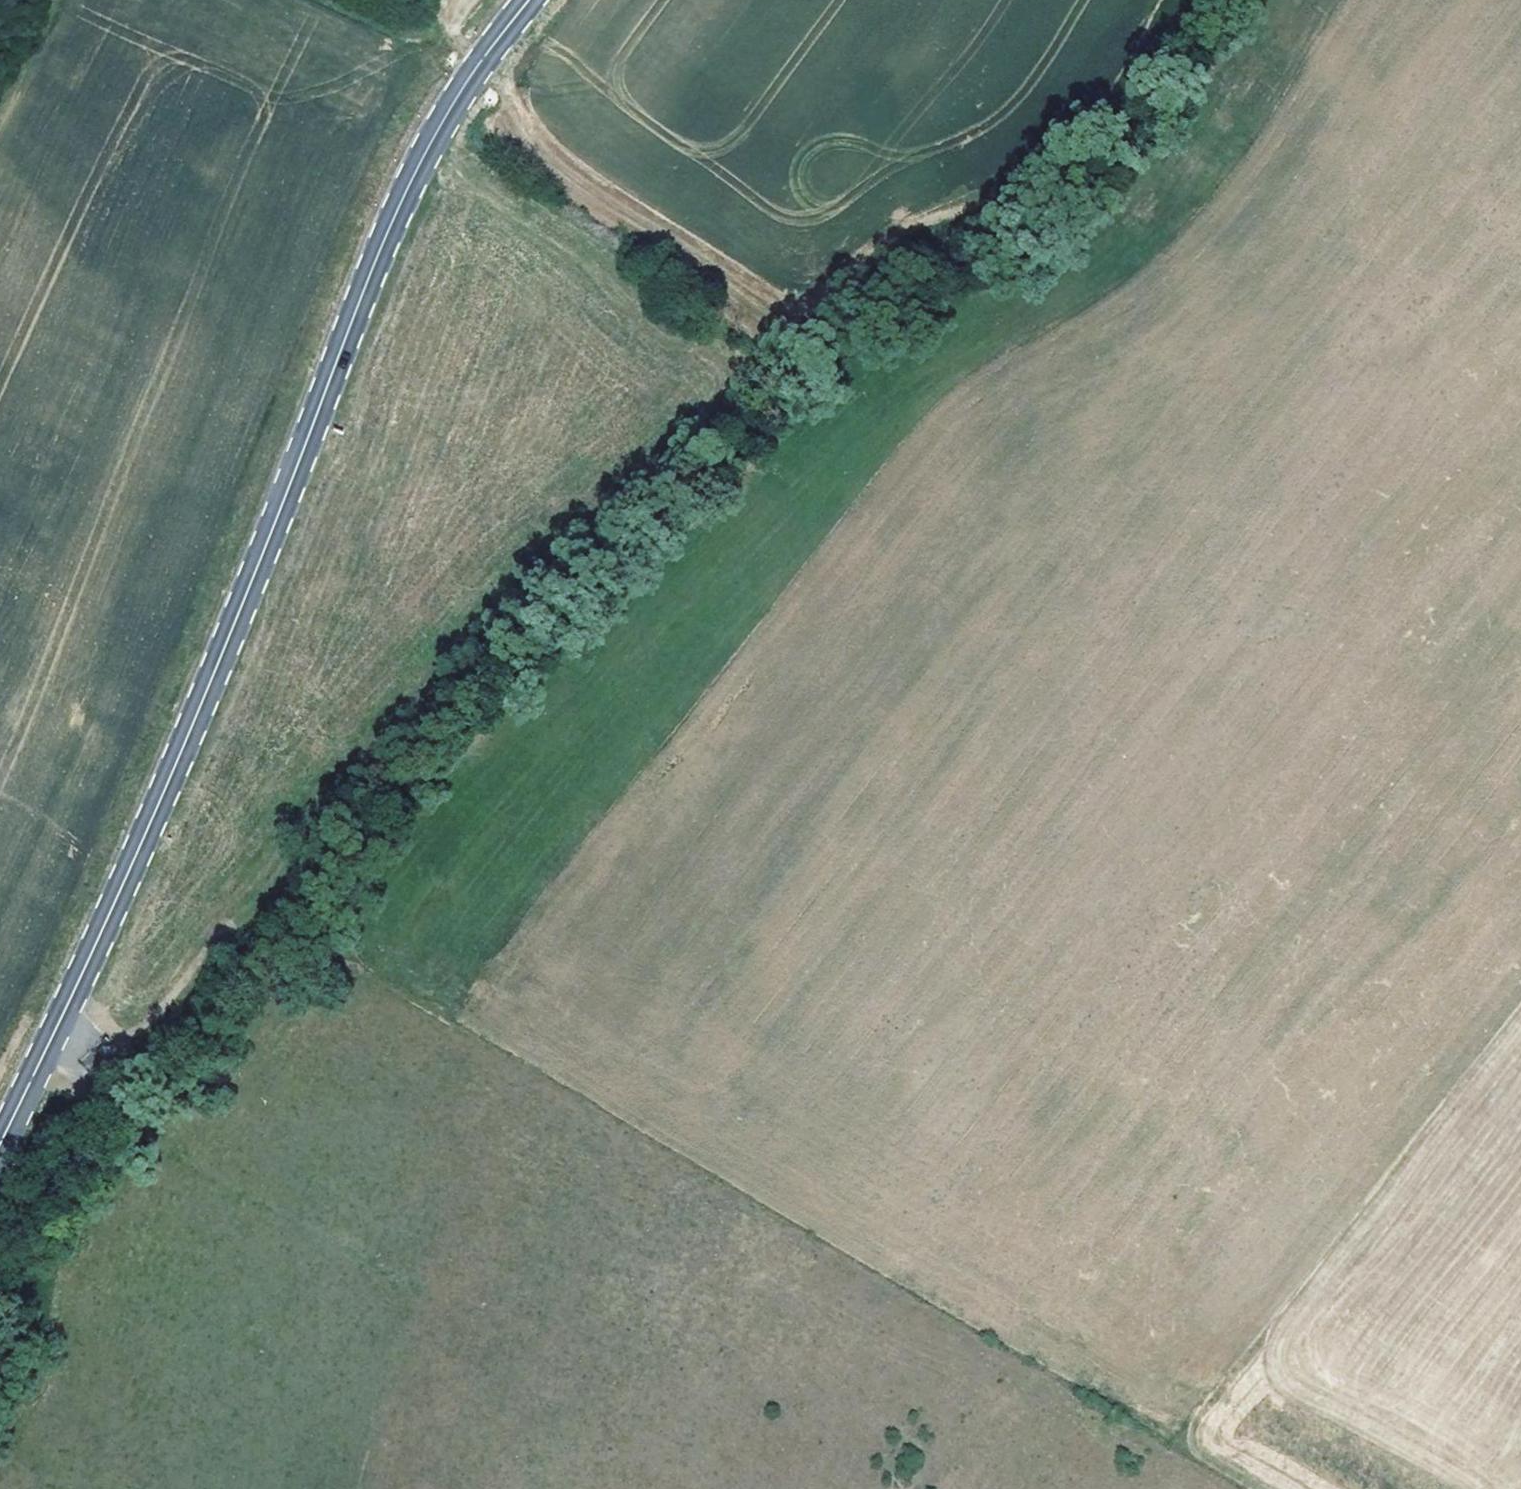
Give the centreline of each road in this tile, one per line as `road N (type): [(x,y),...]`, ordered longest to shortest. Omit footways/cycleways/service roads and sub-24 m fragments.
road 1 (secondary): [(534,0),(444,115),(395,217),(282,518),(131,876),(0,1148)]

